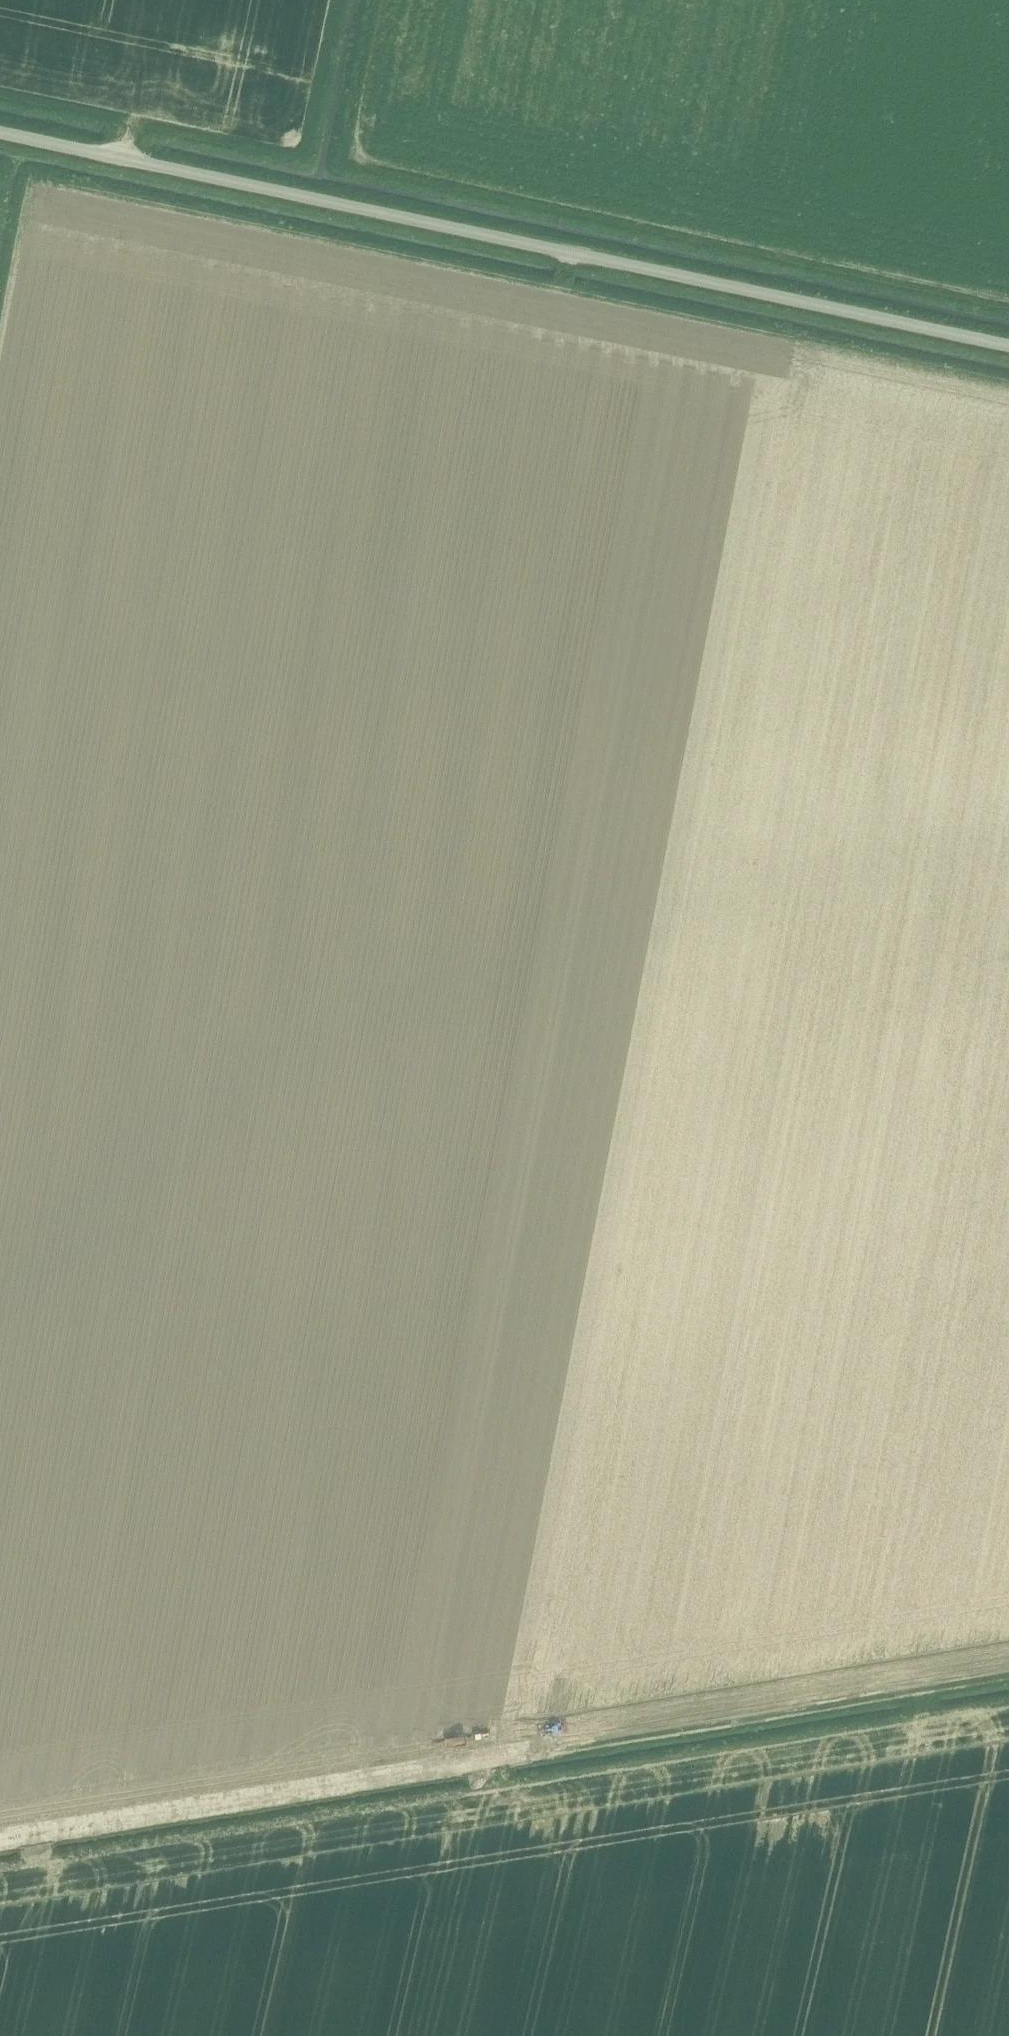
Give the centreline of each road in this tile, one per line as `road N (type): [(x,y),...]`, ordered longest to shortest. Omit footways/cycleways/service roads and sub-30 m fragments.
road 1 (unclassified): [(1008,346),(0,132)]
road 2 (track): [(0,1839),(1008,1676)]

